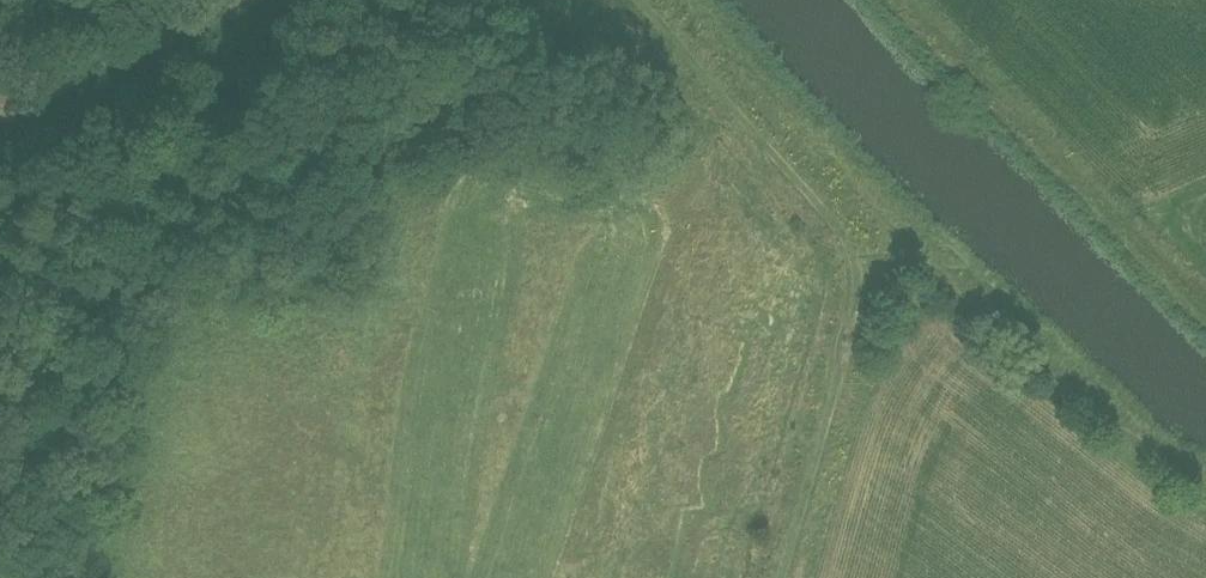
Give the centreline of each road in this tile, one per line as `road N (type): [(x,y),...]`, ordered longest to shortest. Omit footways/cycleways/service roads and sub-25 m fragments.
road 1 (track): [(636,0),(842,237),(848,331),(775,577)]

